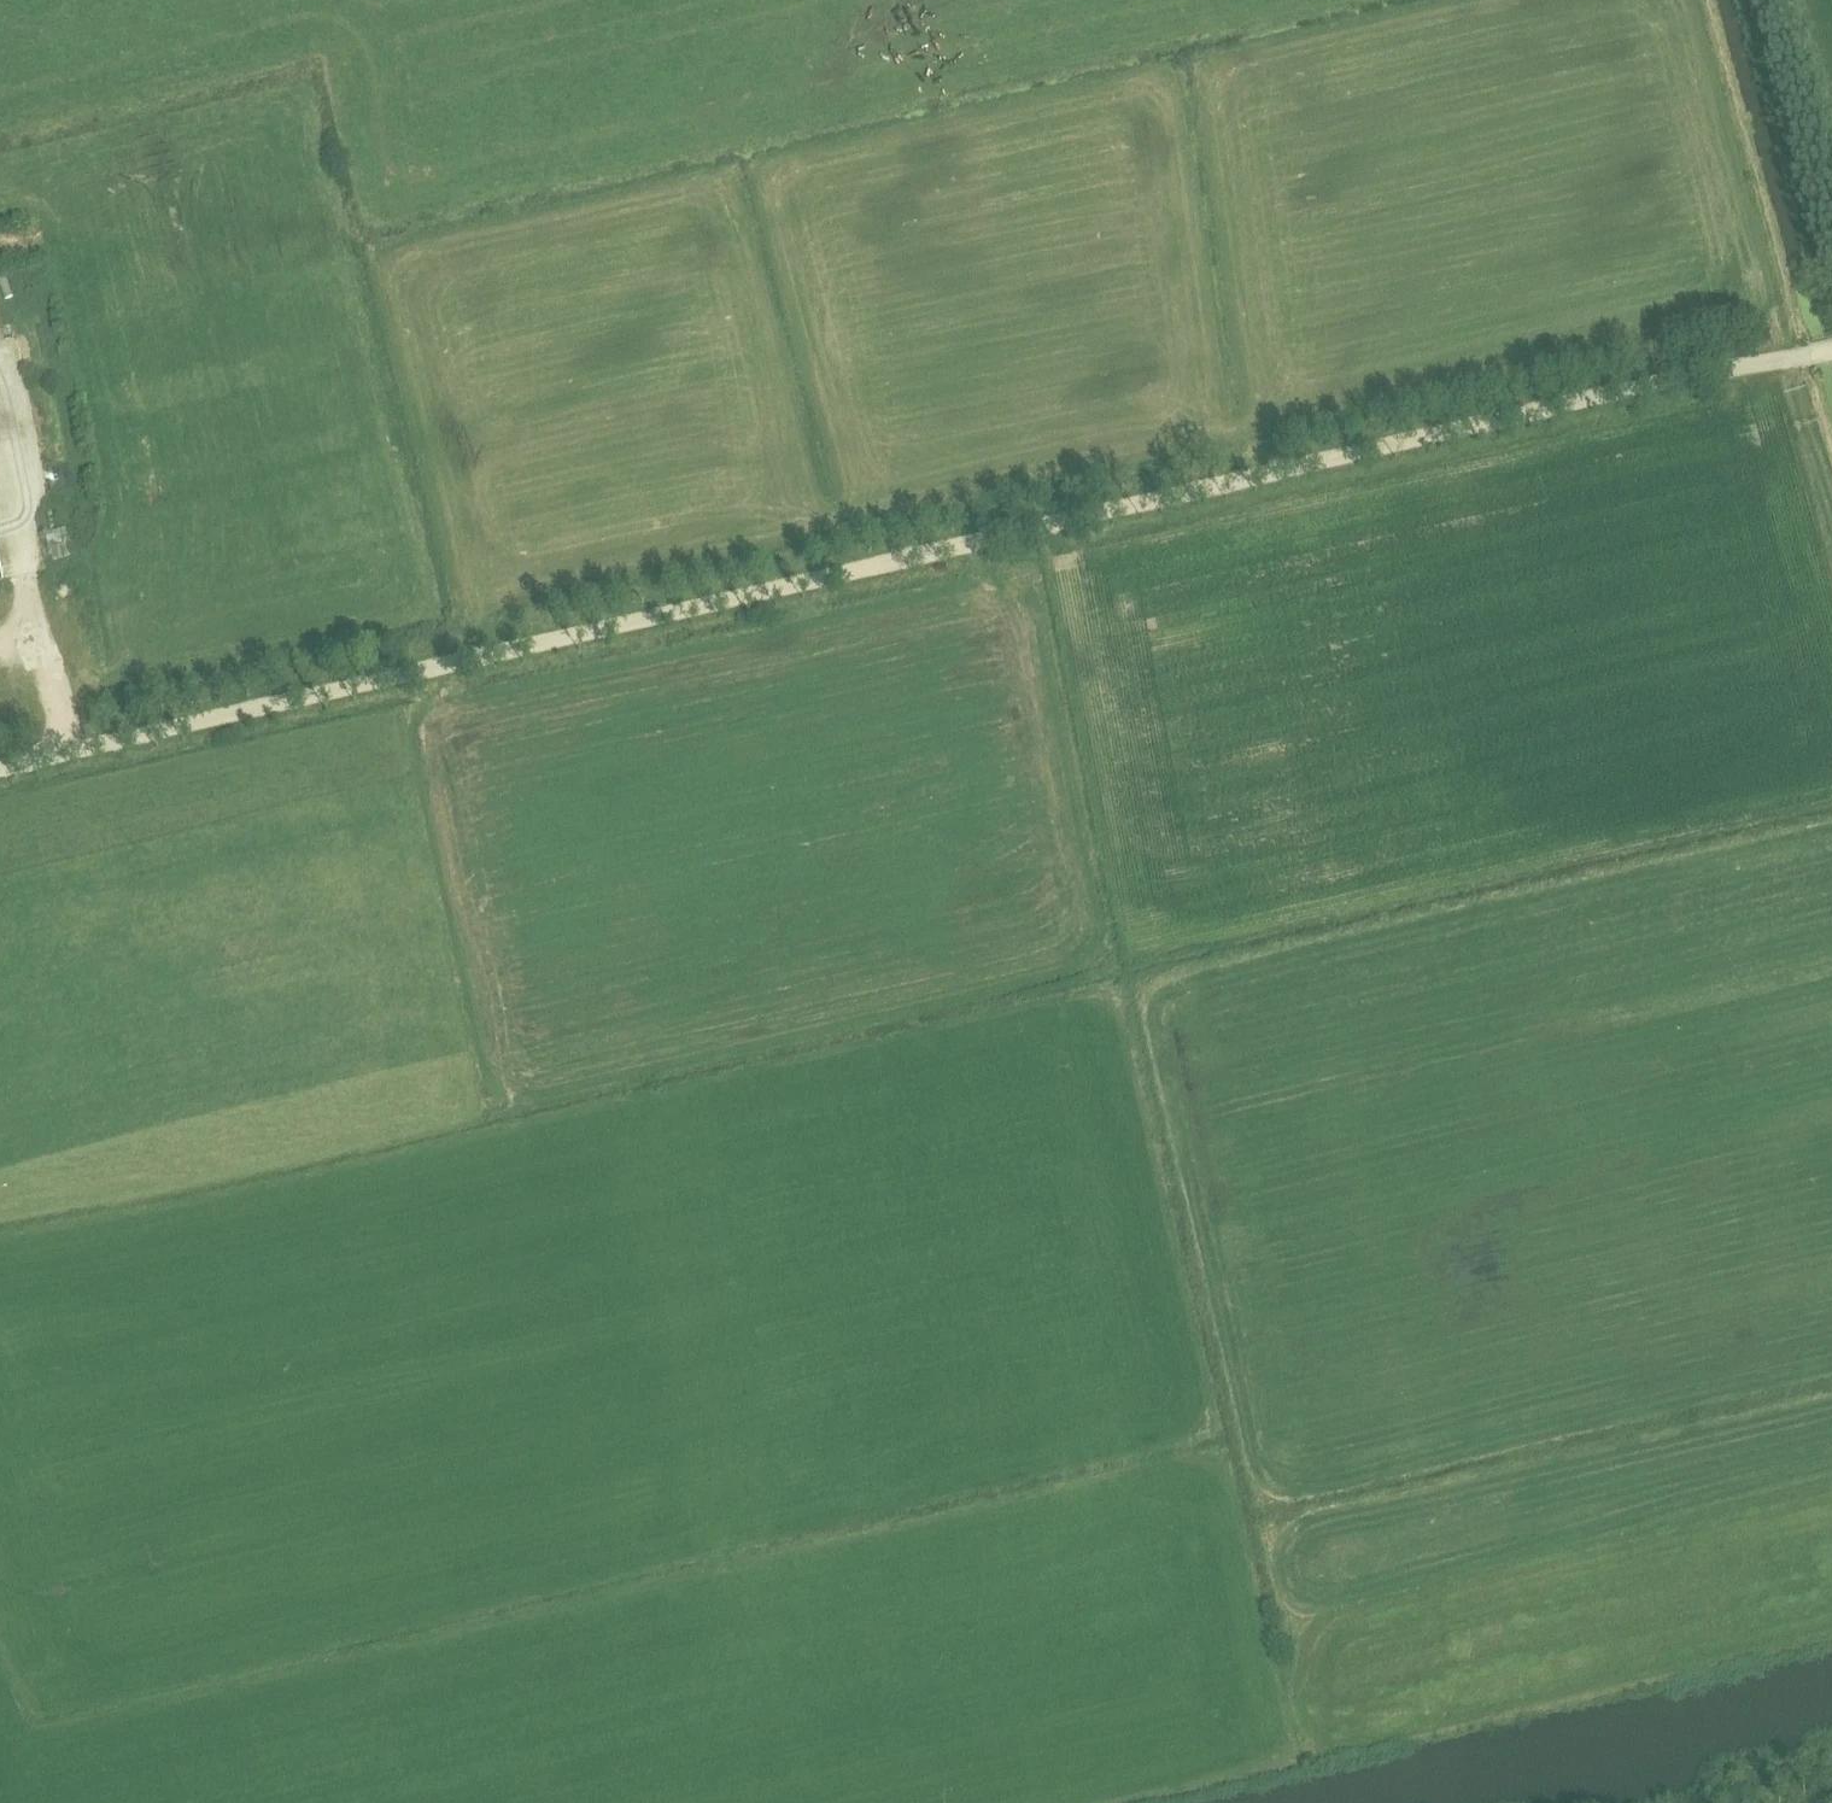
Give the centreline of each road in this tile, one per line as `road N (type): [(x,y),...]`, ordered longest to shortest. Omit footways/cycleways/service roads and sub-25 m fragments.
road 1 (track): [(0,769),(1800,358)]

